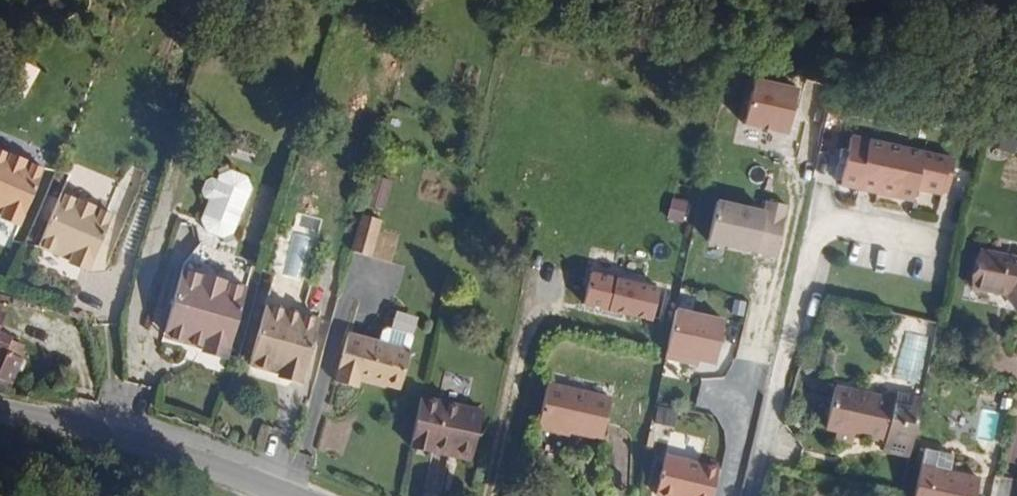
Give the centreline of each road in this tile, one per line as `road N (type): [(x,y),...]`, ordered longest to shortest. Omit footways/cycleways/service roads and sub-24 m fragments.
road 1 (residential): [(942,232),(828,207),(753,495)]
road 2 (tertiary): [(0,408),(125,436),(296,495)]

